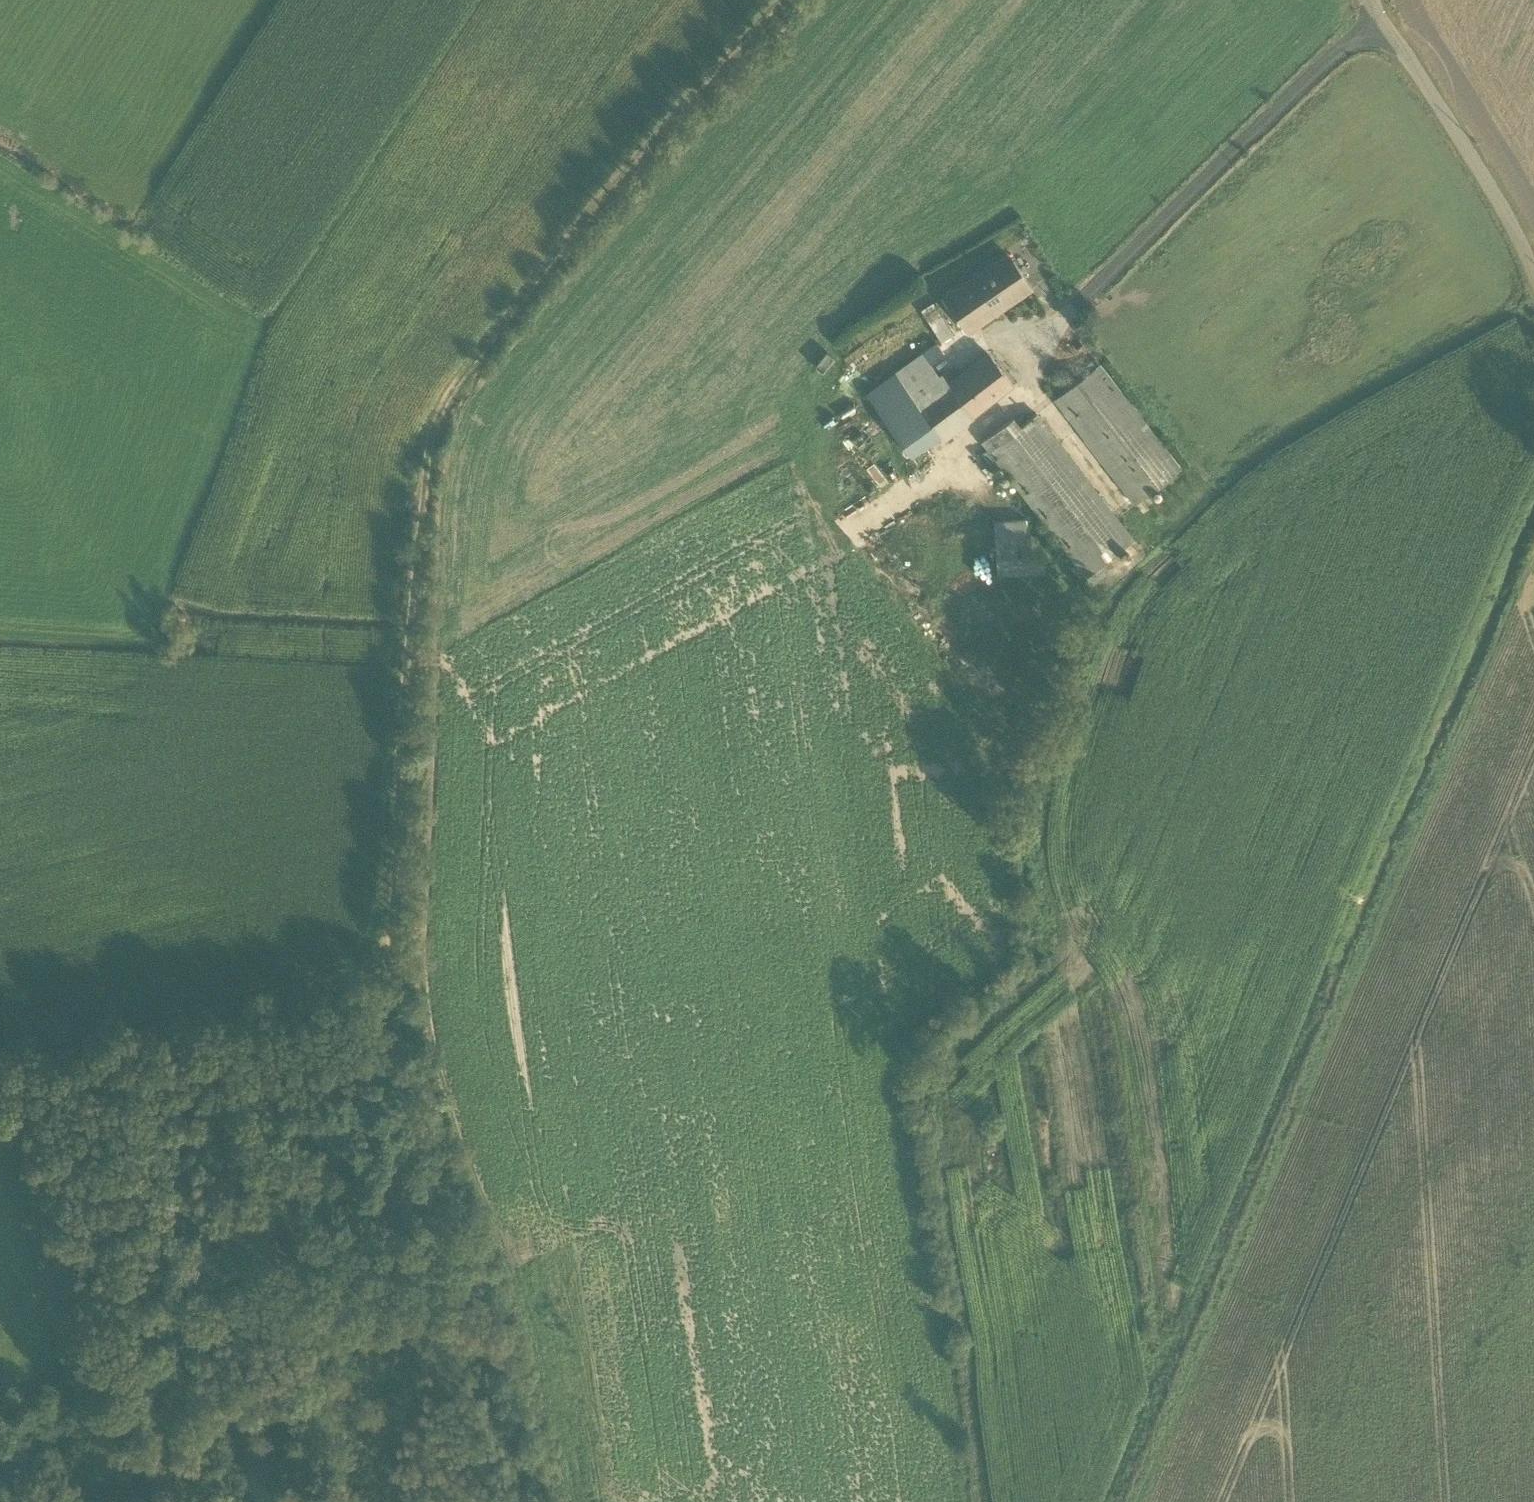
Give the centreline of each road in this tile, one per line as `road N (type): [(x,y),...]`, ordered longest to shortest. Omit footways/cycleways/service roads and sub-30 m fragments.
road 1 (track): [(794,0),(574,239),(436,419),(423,483),(387,963),(0,1083)]
road 2 (track): [(167,1036),(177,1080),(155,1086),(158,1120),(205,1298),(241,1307),(265,1281),(258,1237),(207,1083)]
road 3 (unclassified): [(1379,19),(1324,63),(1049,331)]
road 4 (residential): [(1379,19),(1497,202),(1533,279)]

